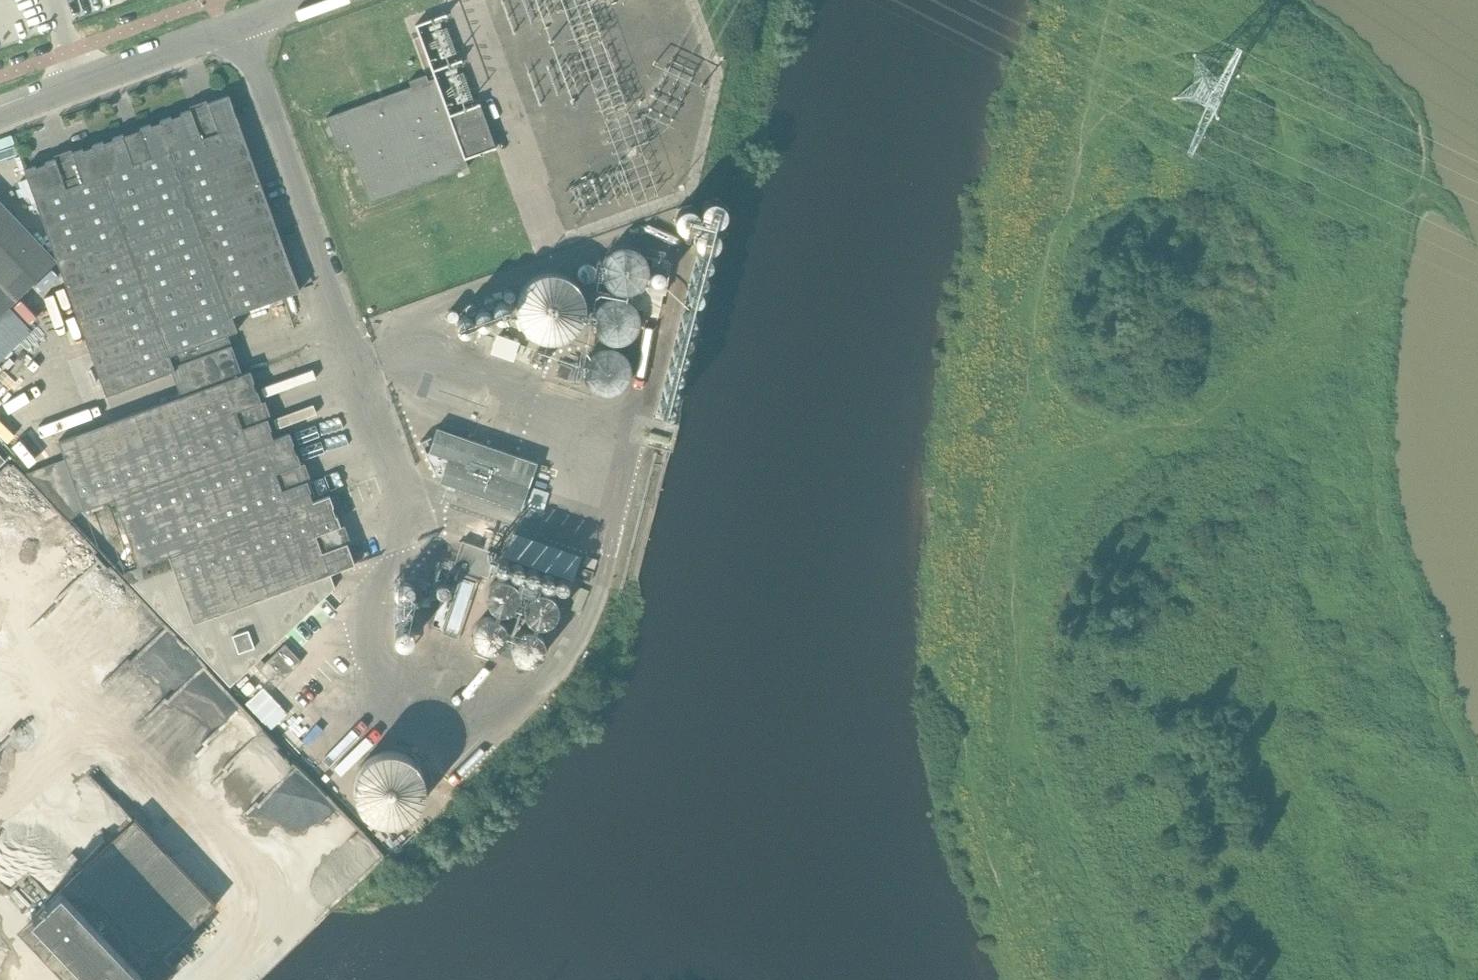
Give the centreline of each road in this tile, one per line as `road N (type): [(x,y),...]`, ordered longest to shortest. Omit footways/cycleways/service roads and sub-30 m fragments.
road 1 (unclassified): [(408,510),(241,26)]
road 2 (unclassified): [(0,113),(241,26)]

